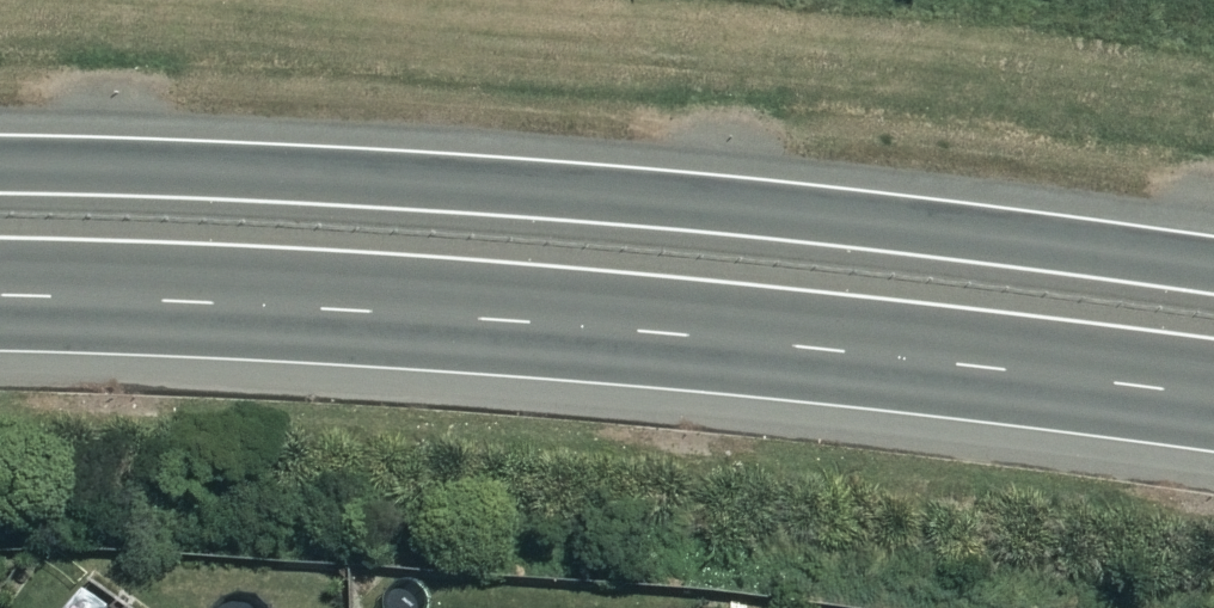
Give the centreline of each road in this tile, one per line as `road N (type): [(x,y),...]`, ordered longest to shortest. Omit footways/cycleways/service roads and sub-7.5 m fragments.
road 1 (trunk): [(1213,386),(379,299),(0,285)]
road 2 (trunk): [(0,159),(265,163),(641,186),(1213,252)]

